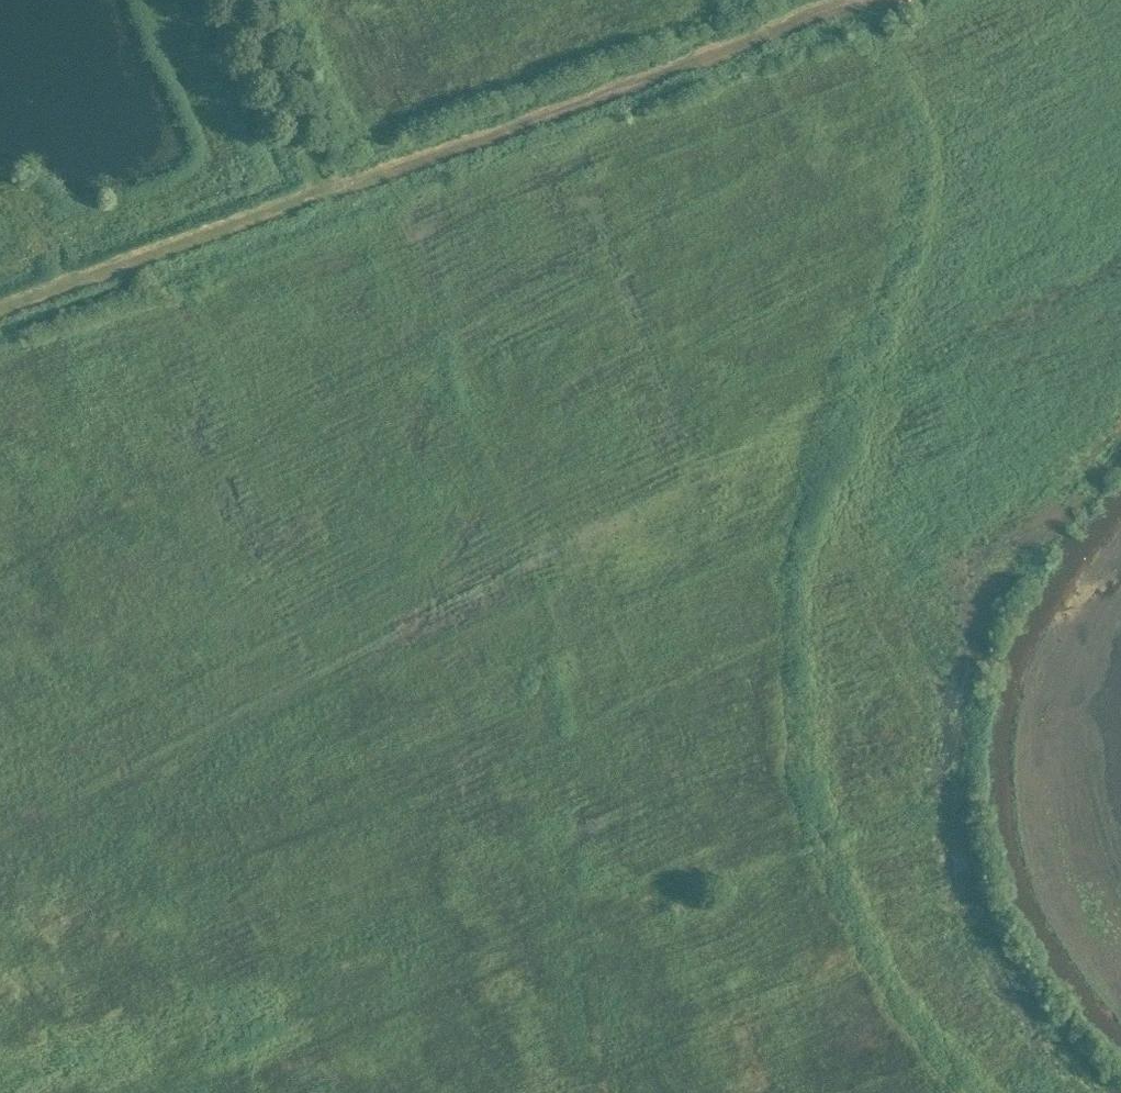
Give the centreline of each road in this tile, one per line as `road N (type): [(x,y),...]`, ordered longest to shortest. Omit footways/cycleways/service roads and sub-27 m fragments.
road 1 (track): [(858,0),(326,195)]
road 2 (track): [(0,319),(326,195)]
road 3 (track): [(326,195),(235,0)]
road 4 (track): [(97,282),(38,229),(0,214)]

